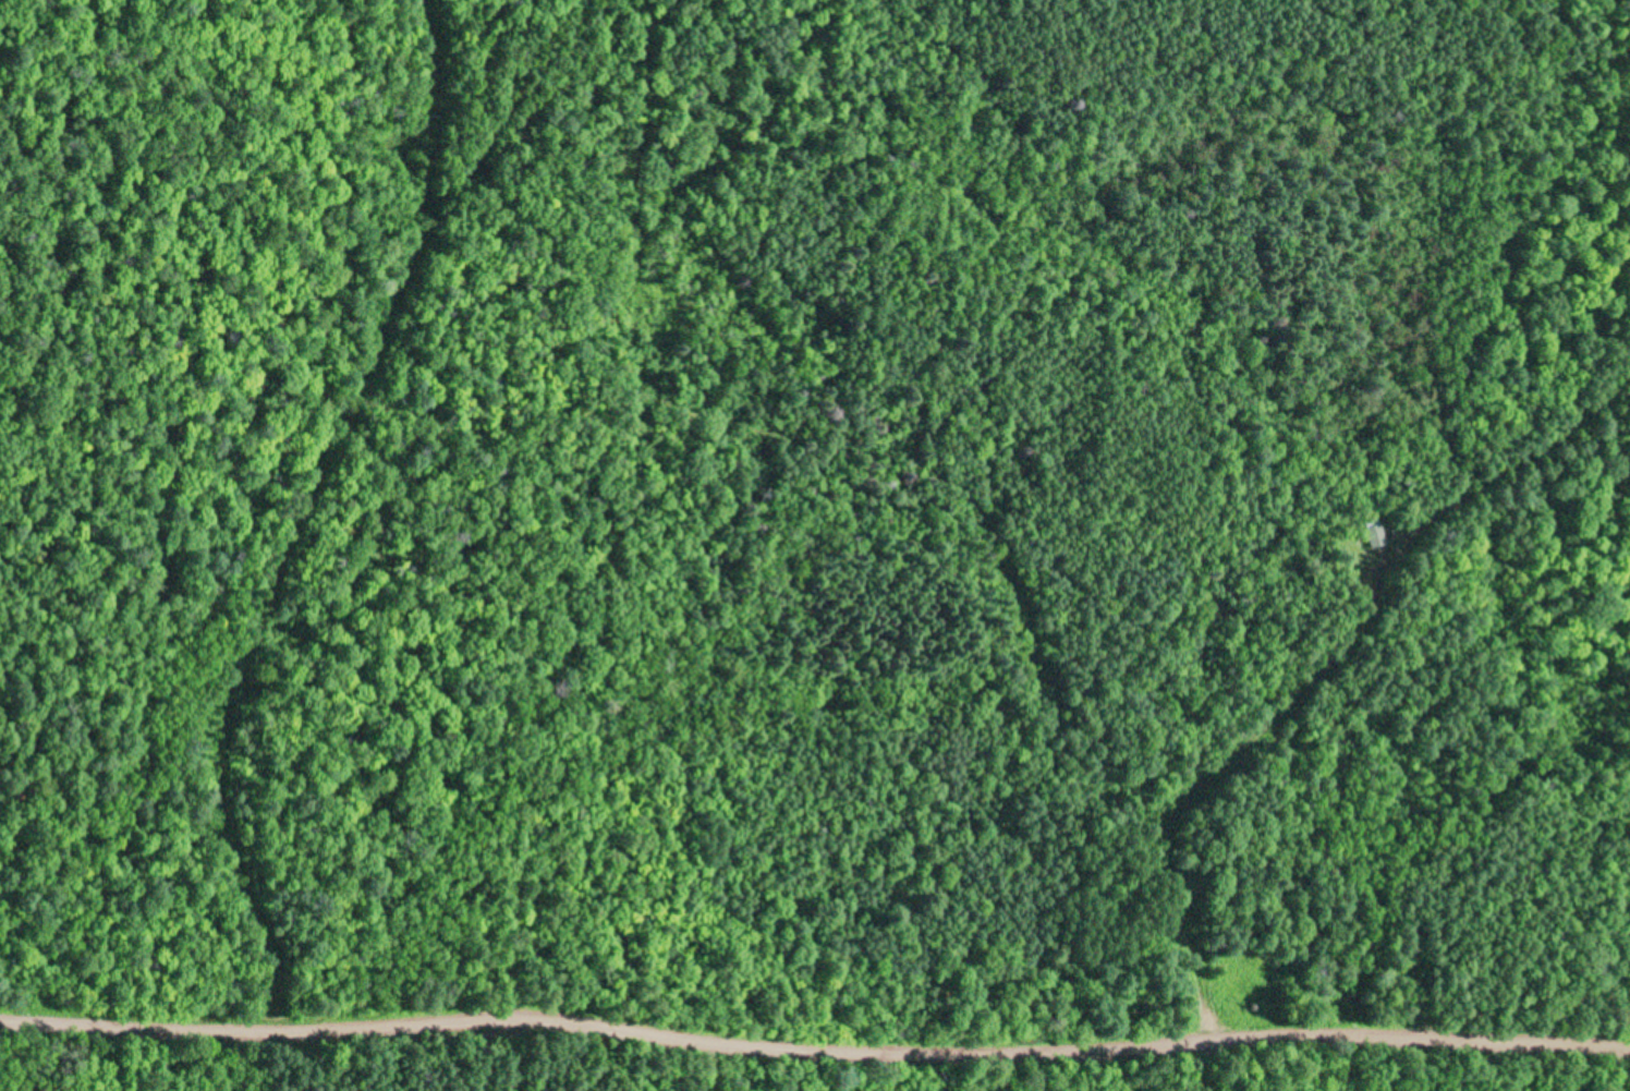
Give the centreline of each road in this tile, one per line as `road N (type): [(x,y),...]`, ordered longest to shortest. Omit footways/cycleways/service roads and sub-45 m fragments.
road 1 (residential): [(1629,1057),(1213,1043),(890,1063),(563,1032),(265,1039),(0,1026)]

